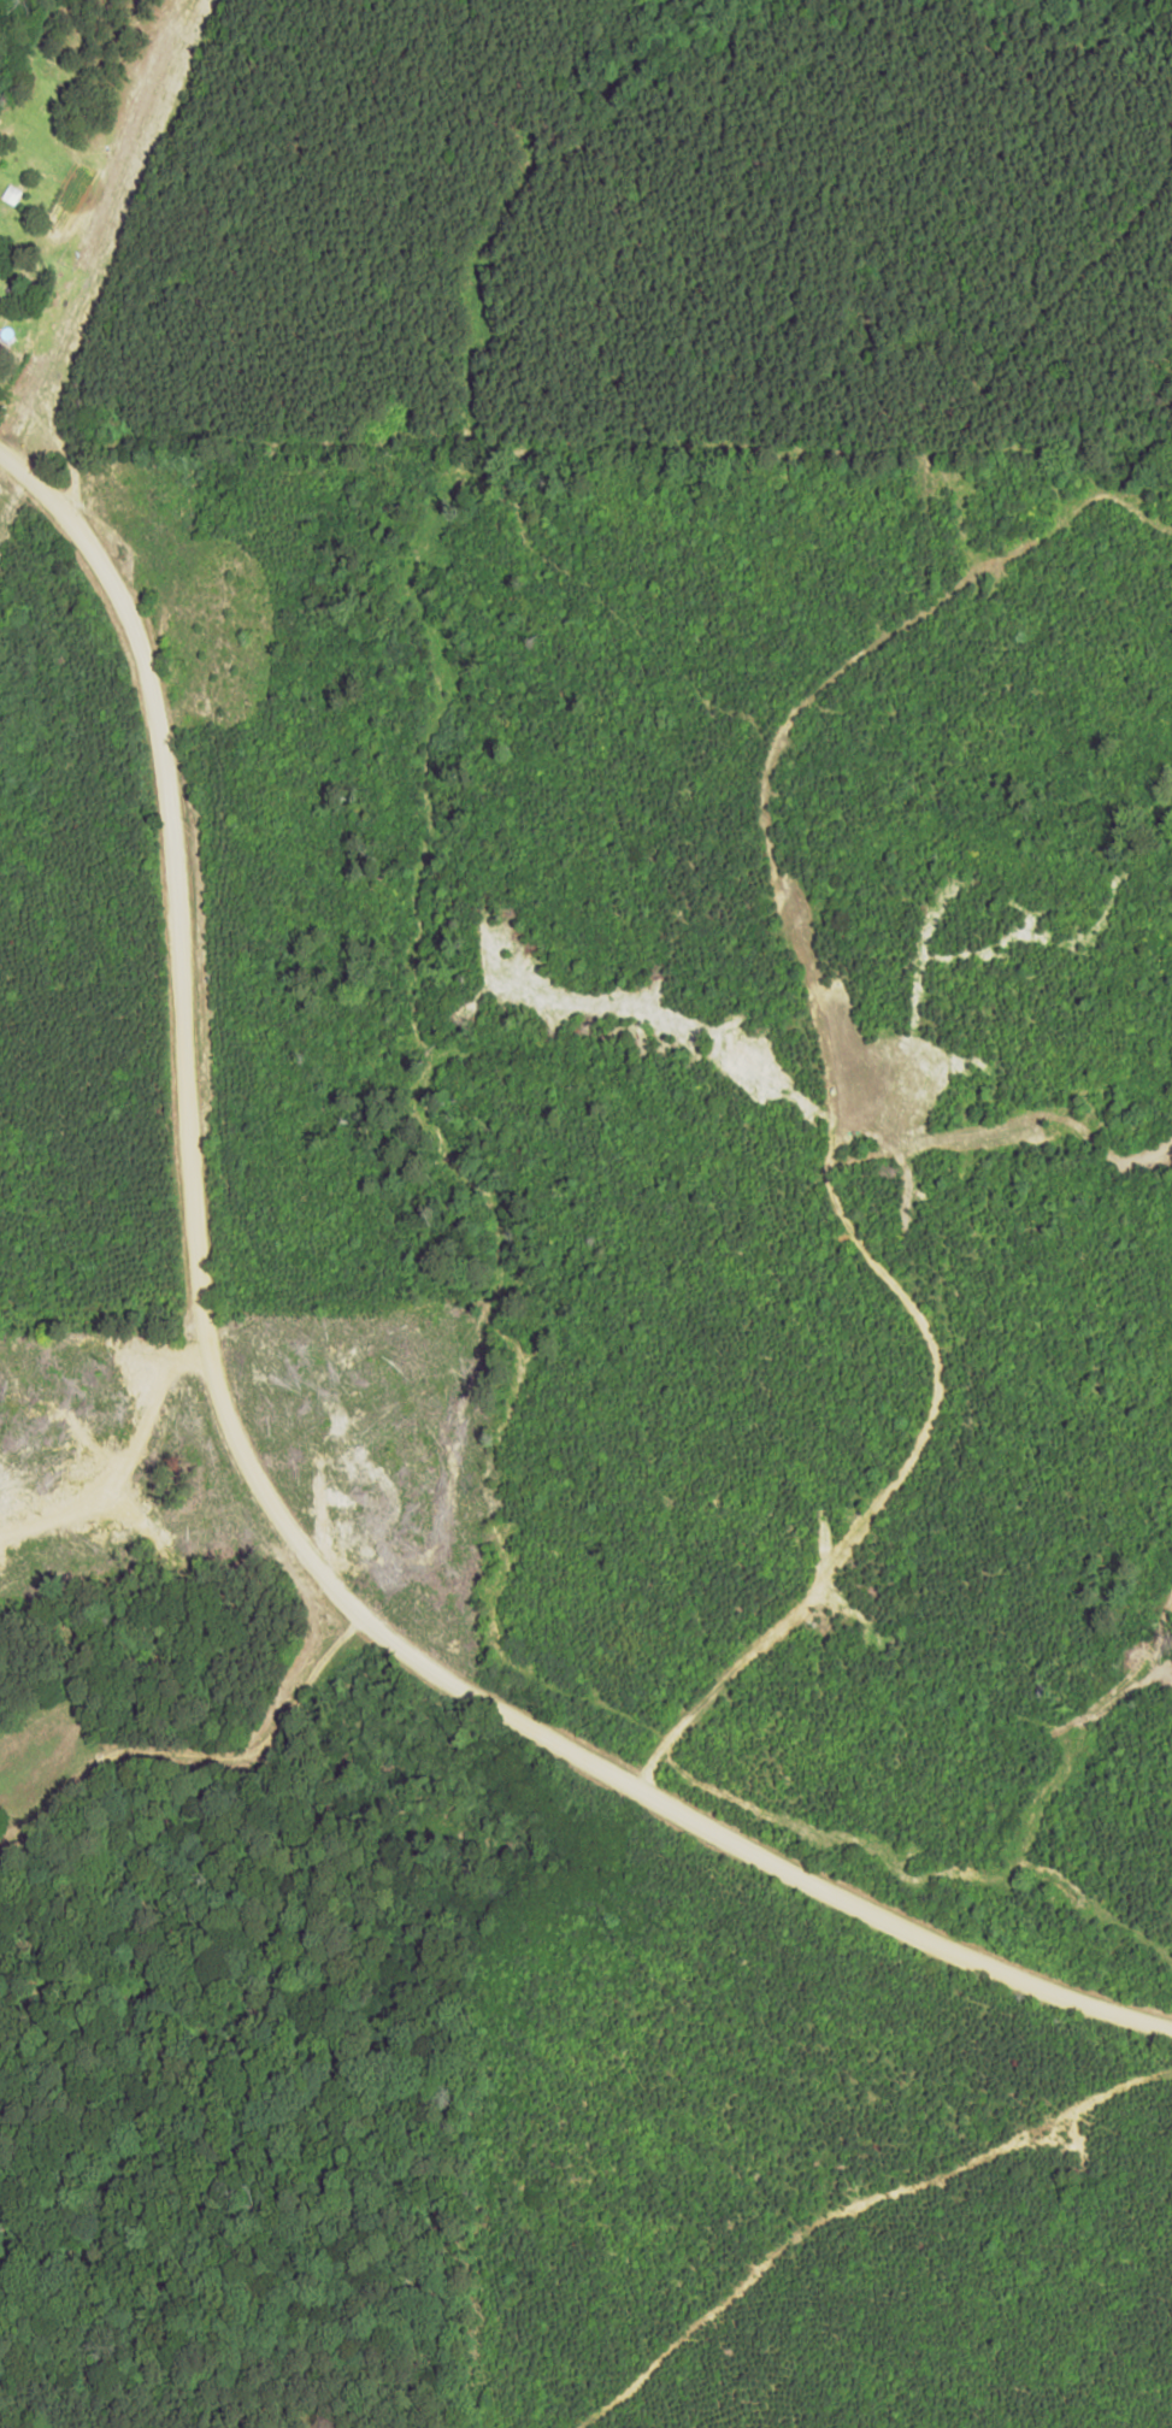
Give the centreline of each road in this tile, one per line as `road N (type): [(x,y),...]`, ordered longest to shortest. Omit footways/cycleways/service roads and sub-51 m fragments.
road 1 (residential): [(1171,2057),(1076,2026),(482,1725),(337,1616),(254,1496),(182,1212),(158,832),(122,700),(61,591),(0,532)]

